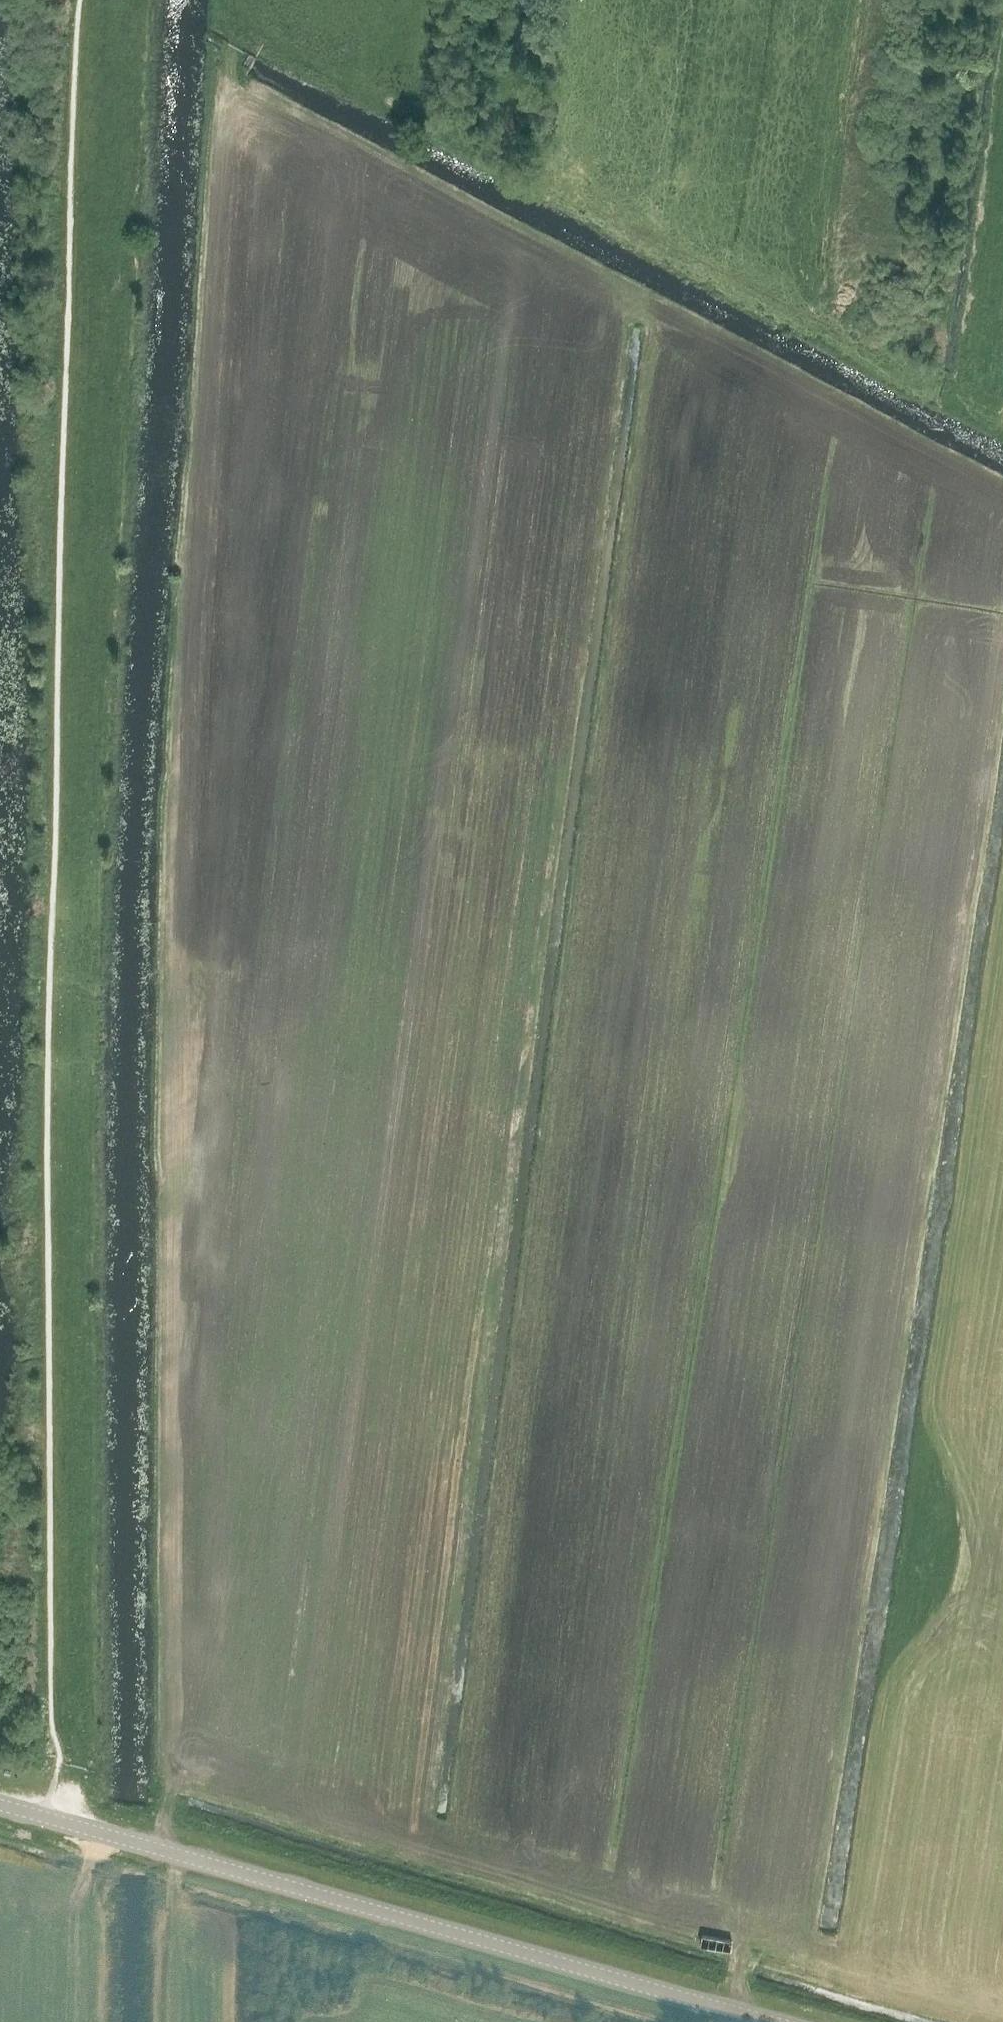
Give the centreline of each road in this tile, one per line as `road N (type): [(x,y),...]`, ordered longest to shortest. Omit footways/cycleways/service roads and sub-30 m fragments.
road 1 (tertiary): [(0,1804),(770,2021)]

